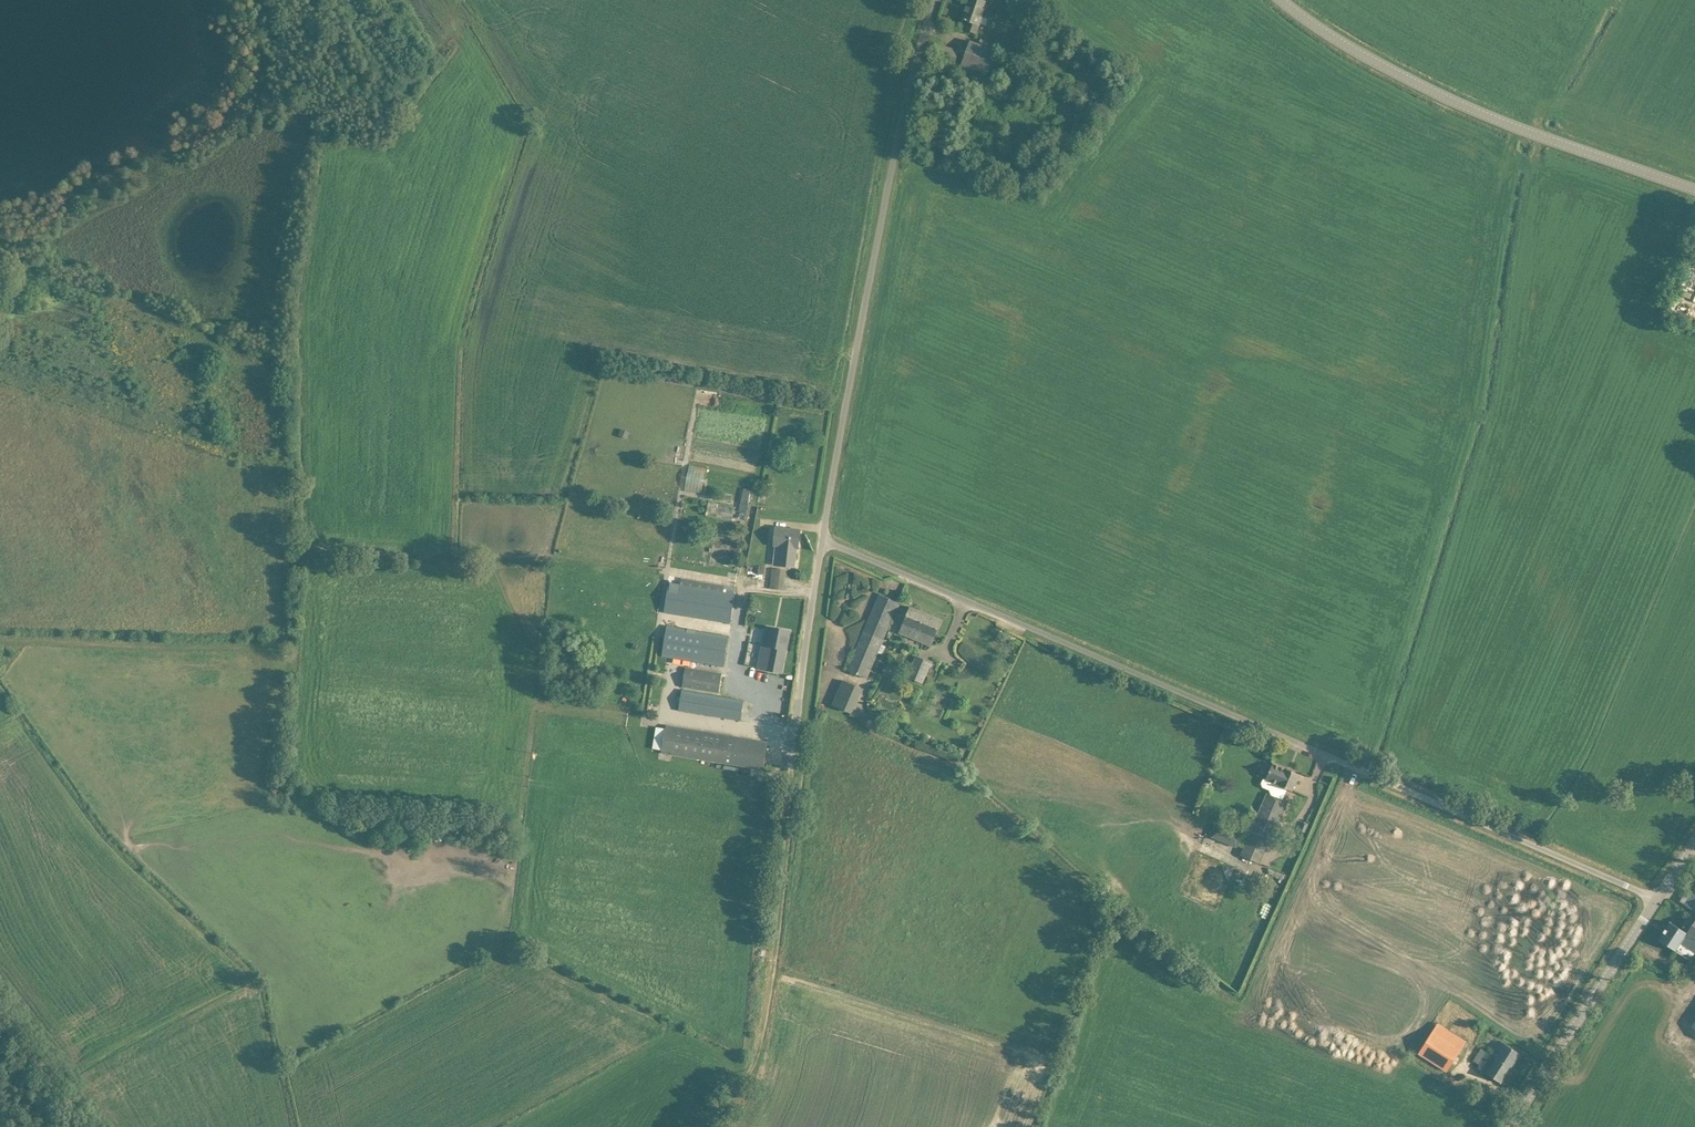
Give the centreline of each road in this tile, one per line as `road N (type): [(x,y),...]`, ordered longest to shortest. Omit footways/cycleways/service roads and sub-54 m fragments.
road 1 (unclassified): [(1656,899),(823,540)]
road 2 (unclassified): [(823,540),(906,100),(934,0)]
road 3 (tertiary): [(1694,190),(1450,100),(1281,0)]
road 4 (track): [(791,762),(764,1016),(747,1075),(715,1126)]
road 5 (tertiary): [(1512,1126),(1656,899)]
road 6 (unclassified): [(791,762),(823,540)]
road 7 (track): [(81,1126),(0,1014)]

